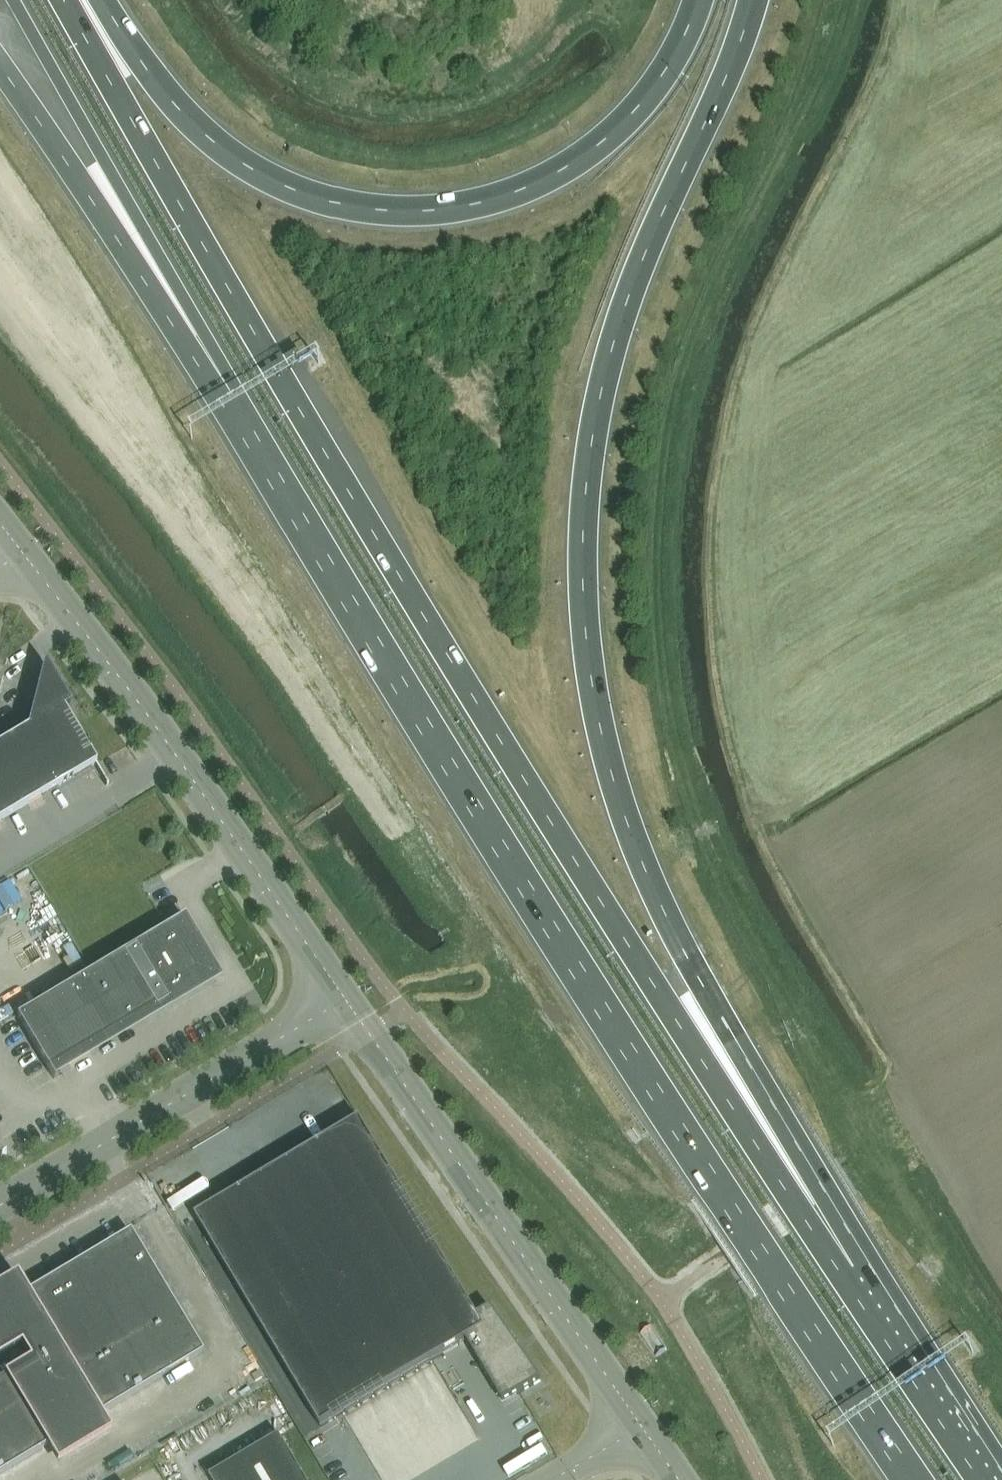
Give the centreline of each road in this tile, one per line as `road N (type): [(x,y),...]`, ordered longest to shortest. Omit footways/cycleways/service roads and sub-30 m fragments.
road 1 (trunk): [(841,1272),(467,689),(62,0)]
road 2 (trunk): [(841,1272),(635,840),(609,762),(585,611),(589,463),(601,396),(649,248),(729,75),(754,0)]
road 3 (trunk): [(219,382),(654,1092),(910,1479)]
road 4 (trunk): [(699,0),(674,57),(643,99),(558,171),(468,206),(392,211),(332,202),(253,170),(183,112),(102,0)]
road 5 (tertiary): [(345,999),(177,756),(23,555)]
road 6 (tertiary): [(345,999),(641,1429)]
road 7 (trunk): [(14,0),(219,382)]
road 8 (unclassified): [(0,1205),(345,999)]
road 9 (trunk): [(0,65),(219,382)]
road 10 (trunk): [(982,1479),(841,1272)]

